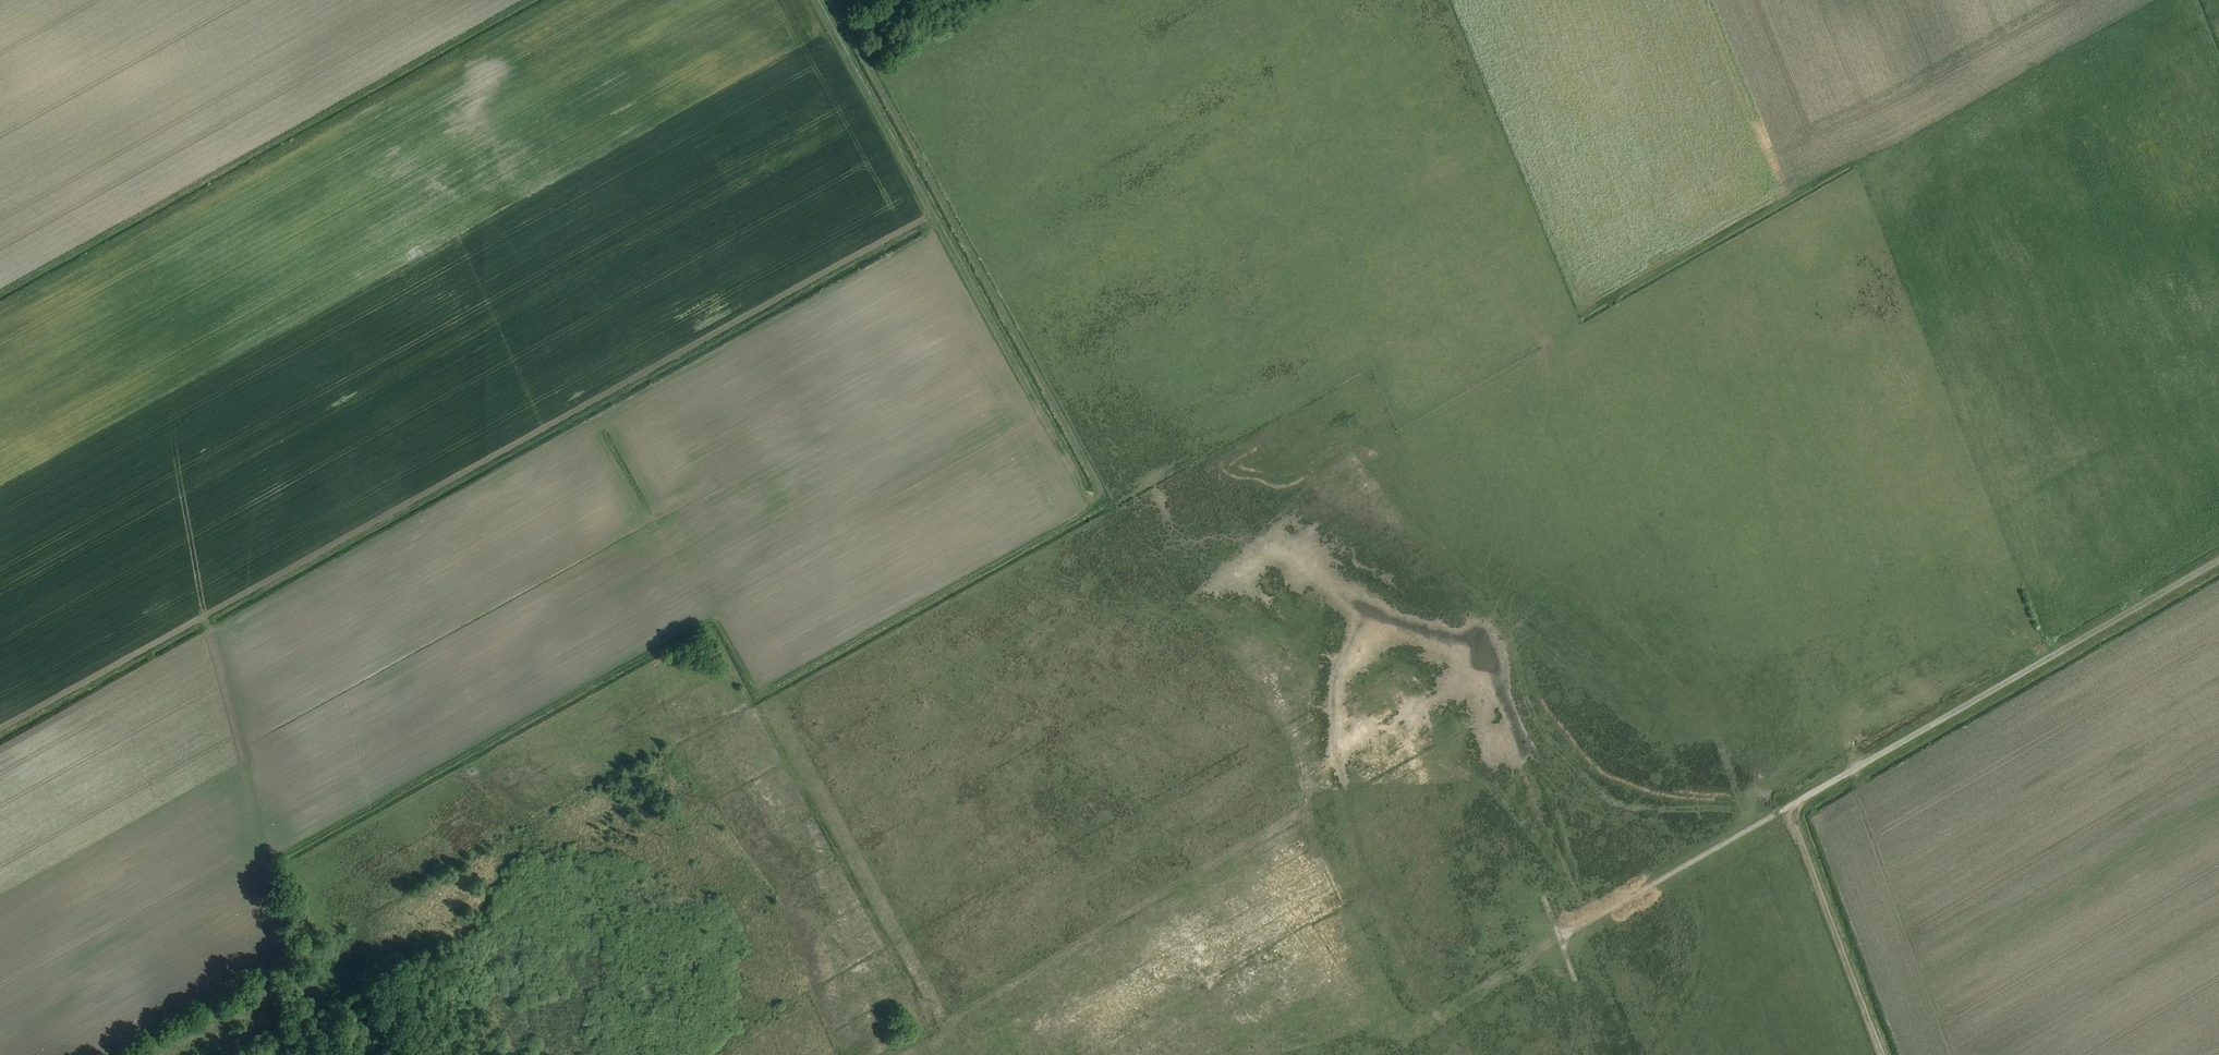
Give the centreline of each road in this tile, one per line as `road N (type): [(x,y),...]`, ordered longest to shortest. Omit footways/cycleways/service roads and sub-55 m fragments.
road 1 (unclassified): [(1560,936),(2218,560)]
road 2 (track): [(1107,505),(831,0)]
road 3 (track): [(1882,1054),(1793,804)]

